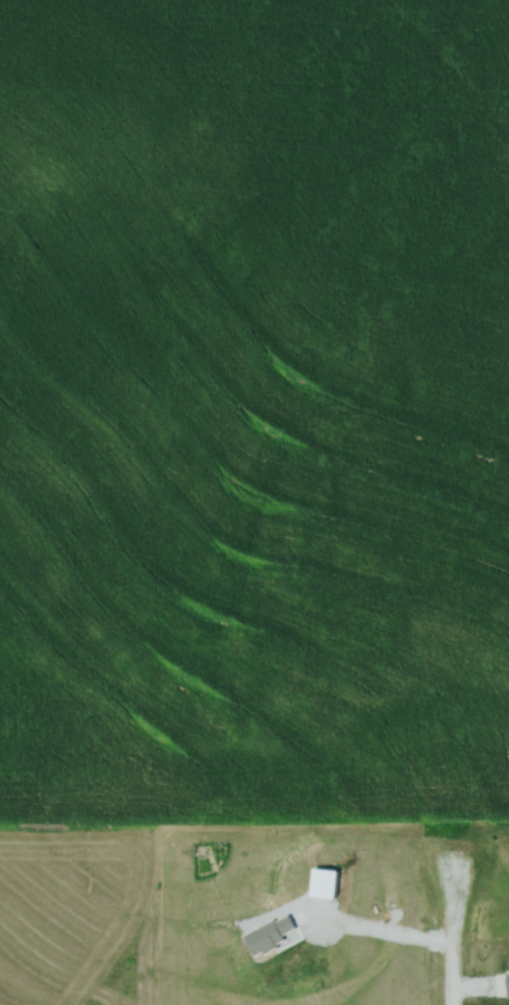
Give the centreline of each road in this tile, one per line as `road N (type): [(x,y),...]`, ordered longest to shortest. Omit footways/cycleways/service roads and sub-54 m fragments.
road 1 (residential): [(455,1004),(454,869)]

